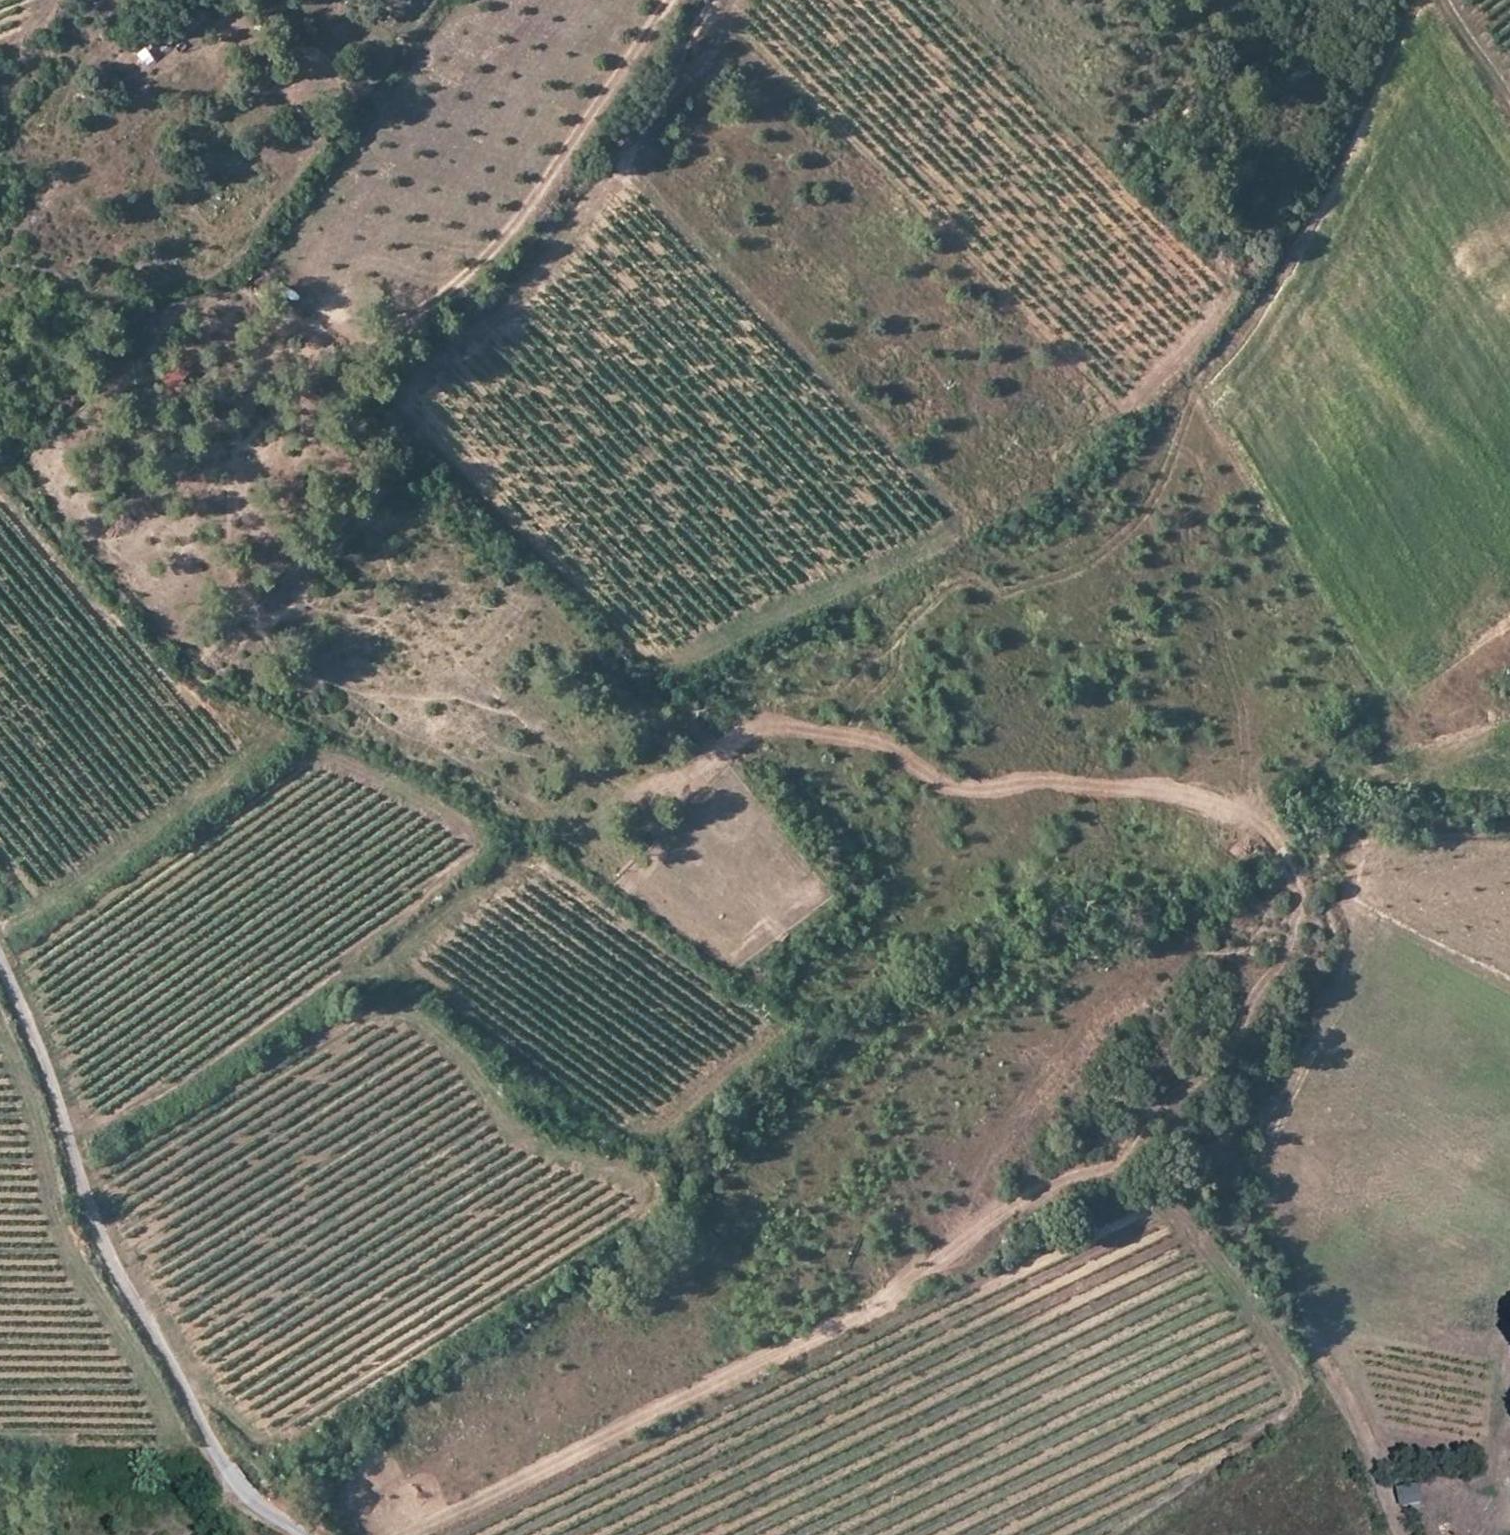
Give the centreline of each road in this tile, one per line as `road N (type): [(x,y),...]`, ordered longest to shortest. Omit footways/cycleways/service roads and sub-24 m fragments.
road 1 (unclassified): [(0,973),(56,1092),(100,1247),(236,1483),(305,1534)]
road 2 (track): [(708,0),(616,149)]

